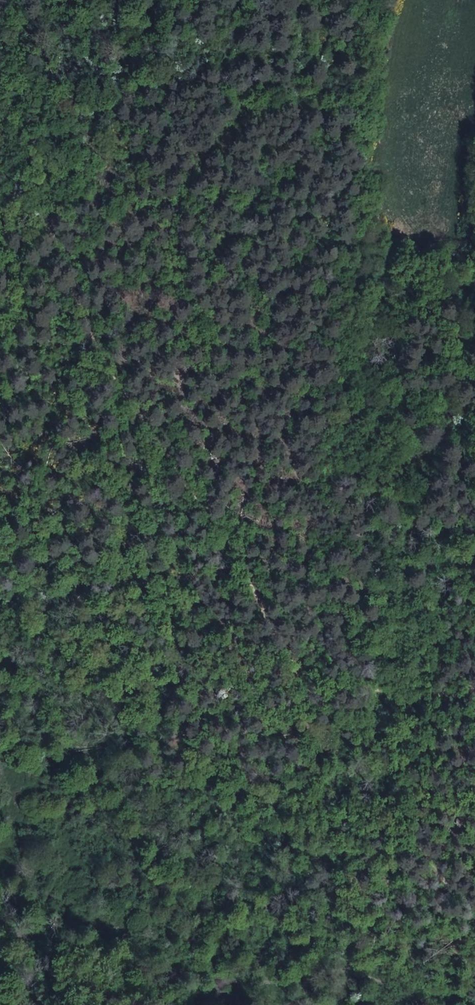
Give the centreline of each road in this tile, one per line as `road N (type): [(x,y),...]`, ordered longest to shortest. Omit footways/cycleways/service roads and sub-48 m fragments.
road 1 (track): [(0,917),(71,955),(201,1003),(220,1001)]

